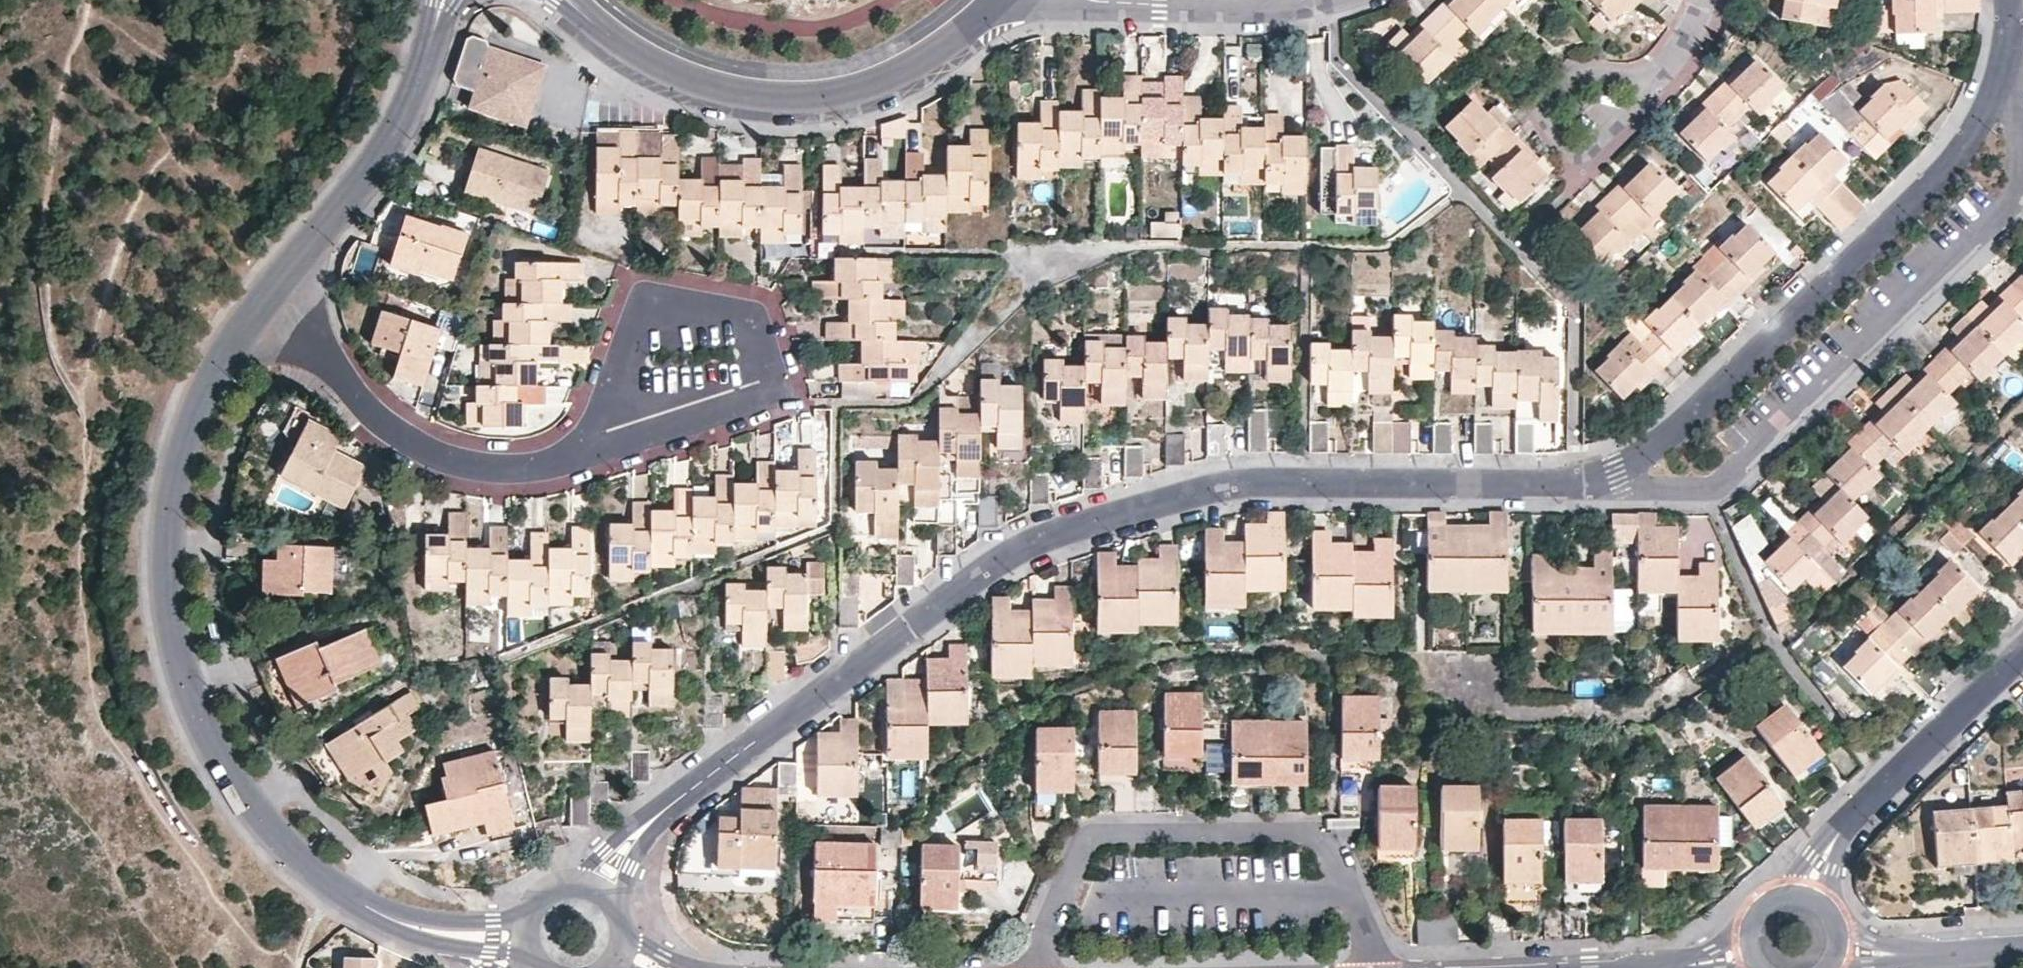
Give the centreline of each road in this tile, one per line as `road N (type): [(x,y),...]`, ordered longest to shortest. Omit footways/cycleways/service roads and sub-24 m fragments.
road 1 (residential): [(2012,0),(2011,75),(1950,169),(1619,477),(1306,479),(1204,488),(1103,516),(1008,555),(677,801)]
road 2 (residential): [(411,926),(334,887),(251,801),(182,666),(170,596),(172,511),(185,445),(206,382),(271,287)]
road 3 (residential): [(998,0),(960,44),(906,75),(854,94),(753,99),(626,45),(575,0)]
road 4 (residential): [(617,439),(555,465),(496,468),(431,456),(367,398),(271,287)]
road 5 (residential): [(617,439),(637,324),(665,309),(739,319),(758,340),(763,388),(683,419)]
road 6 (residential): [(271,287),(390,132),(419,83),(443,0)]
road 7 (residential): [(1810,893),(1845,828),(2022,653)]
road 8 (residential): [(1656,81),(1588,68),(1541,107),(1568,150),(1584,157),(1610,133)]
road 9 (residential): [(1328,0),(1289,9),(1121,0)]
road 10 (residential): [(1843,949),(1868,954),(2022,944)]
road 11 (residential): [(677,801),(574,885)]
road 12 (residential): [(614,909),(677,801)]
road 13 (residential): [(531,907),(411,926)]

